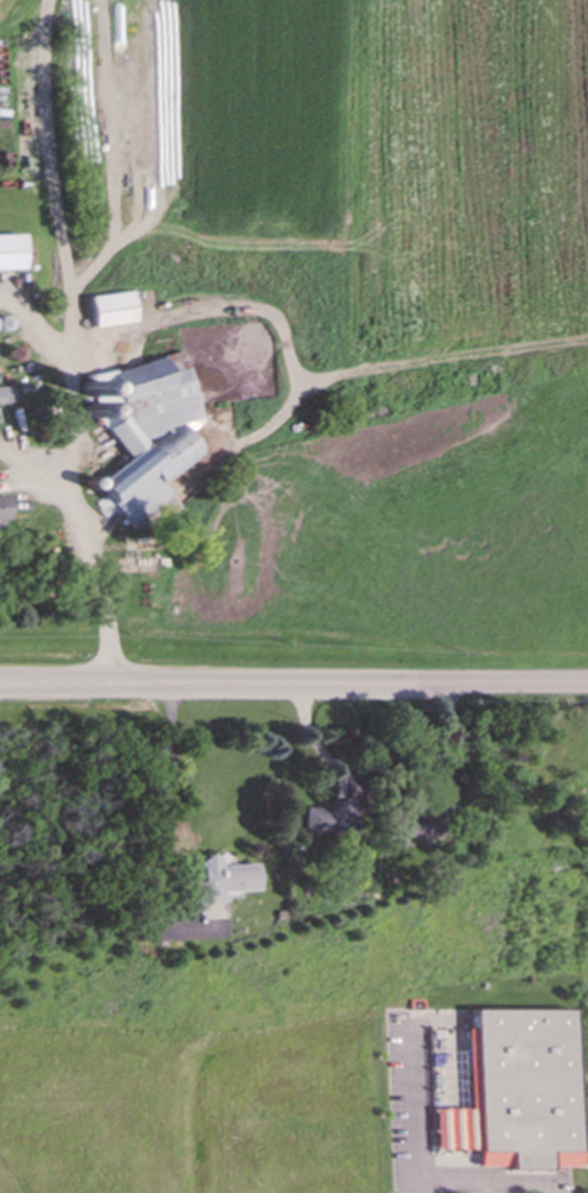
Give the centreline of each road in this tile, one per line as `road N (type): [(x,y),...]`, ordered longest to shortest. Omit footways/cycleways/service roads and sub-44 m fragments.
road 1 (secondary): [(587,684),(0,684)]

